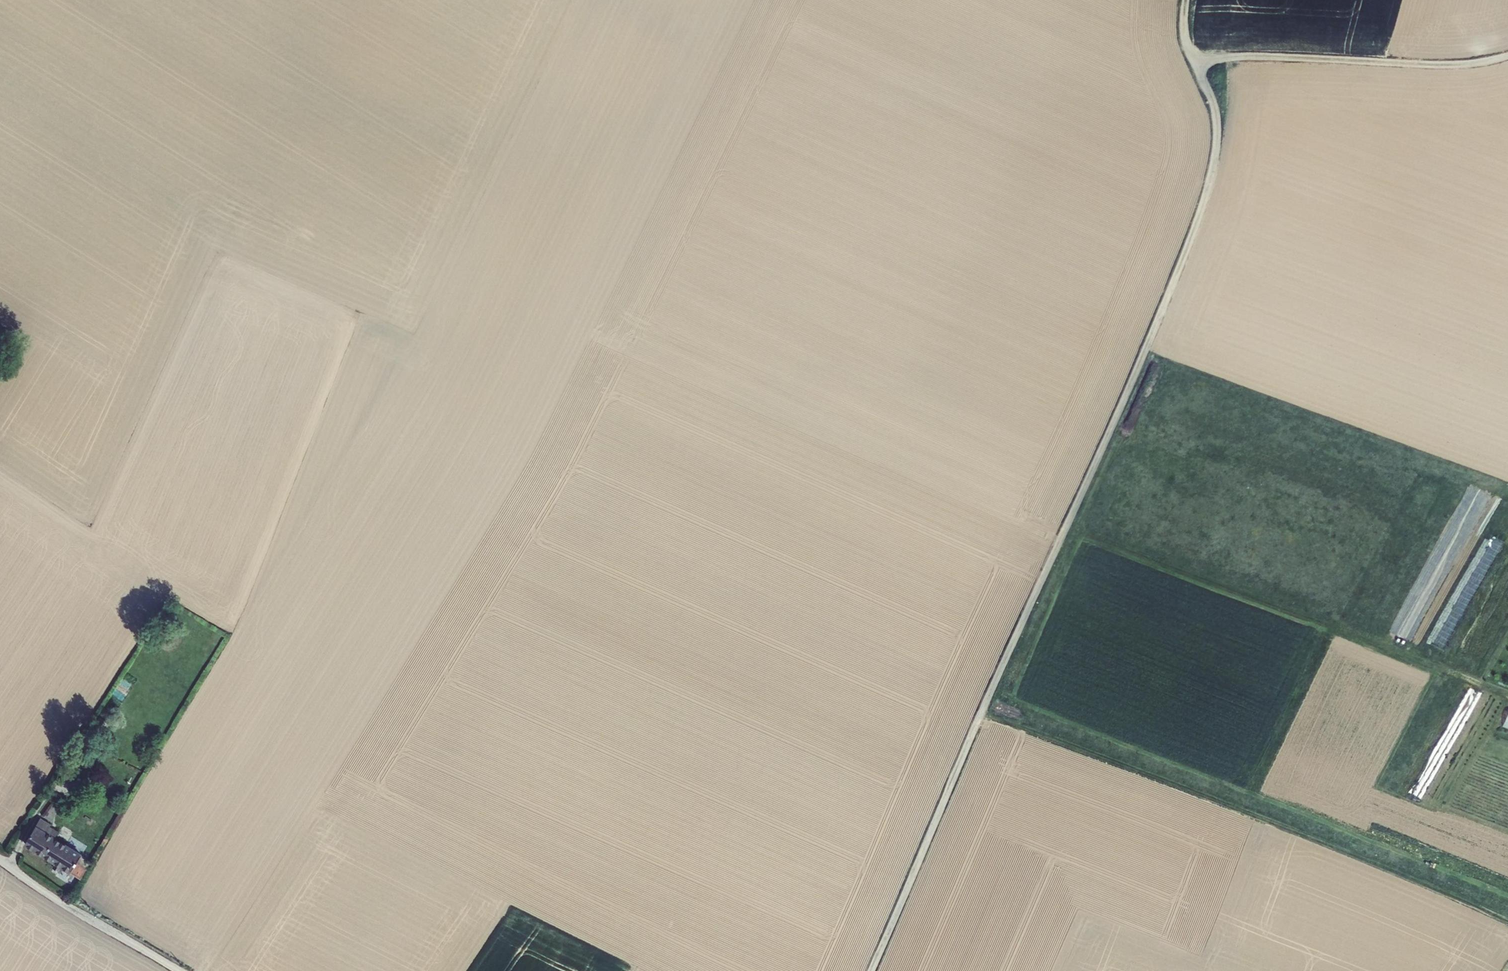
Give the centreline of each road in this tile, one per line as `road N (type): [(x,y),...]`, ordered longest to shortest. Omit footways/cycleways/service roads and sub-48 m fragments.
road 1 (unclassified): [(1197,62),(1217,132),(1193,233),(1148,354),(874,970)]
road 2 (unclassified): [(1197,62),(1465,66),(1507,57)]
road 3 (residential): [(0,862),(177,970)]

